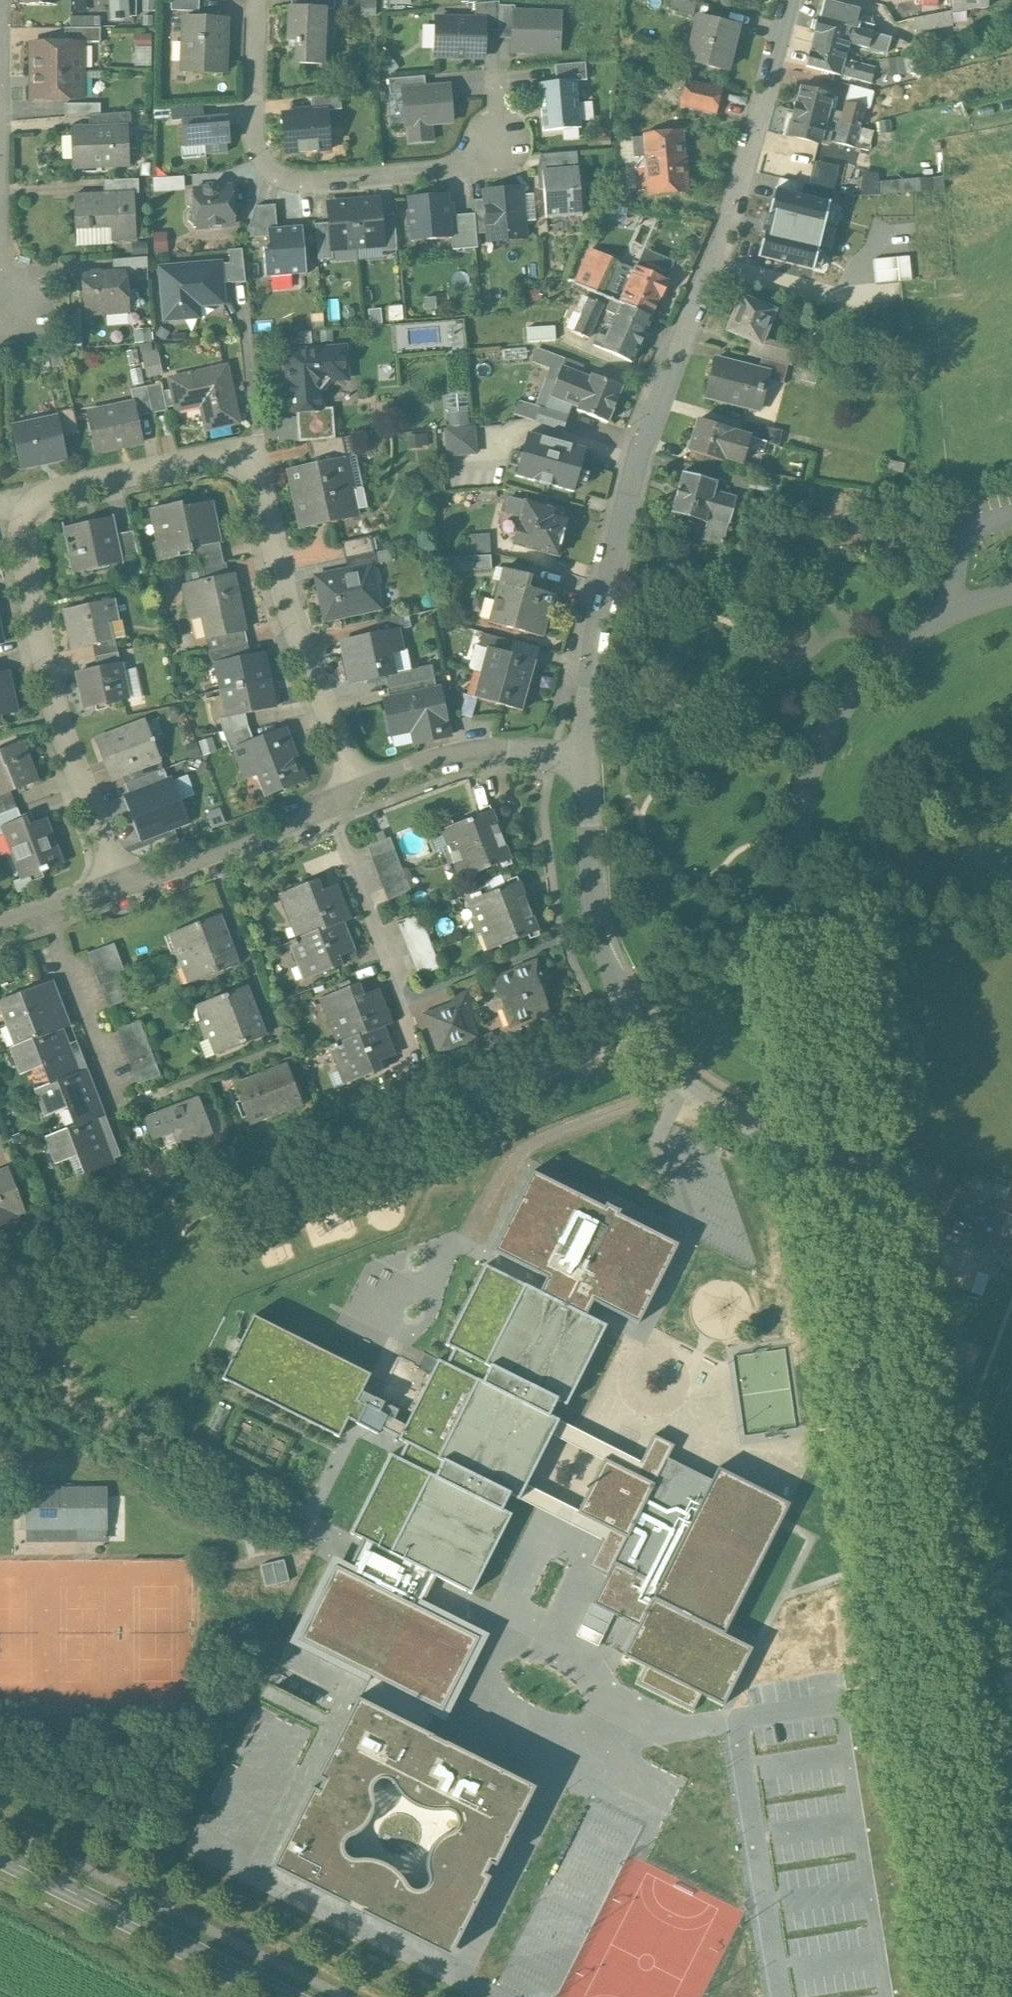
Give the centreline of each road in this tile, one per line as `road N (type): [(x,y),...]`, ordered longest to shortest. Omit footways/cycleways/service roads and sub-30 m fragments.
road 1 (residential): [(352,790),(317,711),(249,470),(228,463),(133,474),(40,500),(24,513),(21,533),(45,676),(76,775),(127,888)]
road 2 (unclassified): [(832,1165),(978,1866),(992,1996)]
road 3 (residential): [(582,752),(637,457),(797,0)]
road 4 (unclassified): [(1011,592),(949,612),(905,638),(838,711),(817,755),(797,839),(832,1165)]
road 5 (residential): [(832,1165),(691,1092),(658,1065),(602,944),(582,752)]
road 6 (residential): [(259,0),(258,153),(279,176),(311,183),(467,170),(496,142)]
road 7 (secondary): [(0,1854),(287,1996)]
road 8 (residential): [(352,790),(294,824),(127,888)]
road 9 (residential): [(582,752),(472,752),(352,790)]
road 10 (residential): [(127,888),(0,927)]

